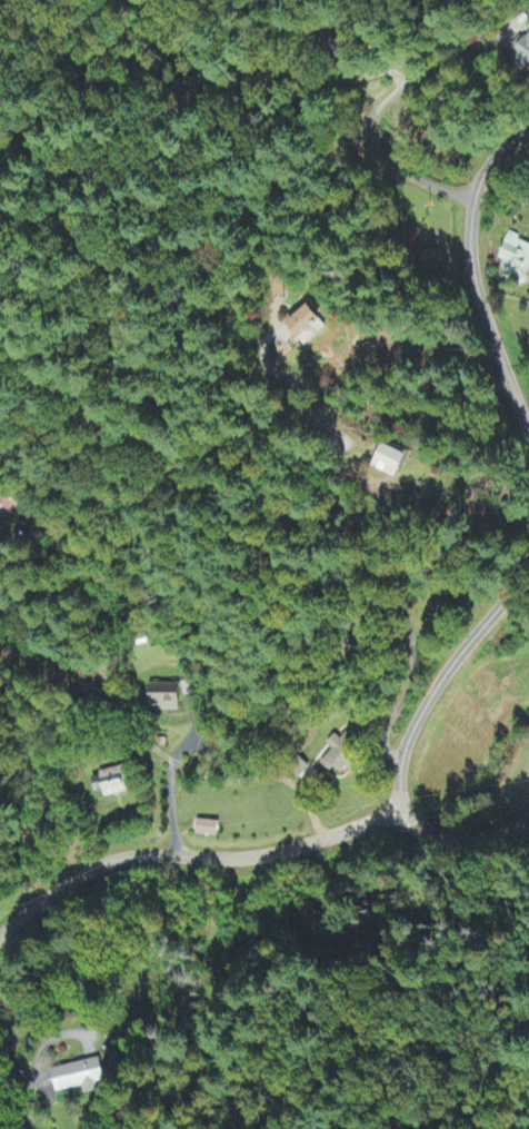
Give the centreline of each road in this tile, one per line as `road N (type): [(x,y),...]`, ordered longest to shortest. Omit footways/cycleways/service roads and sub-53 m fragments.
road 1 (residential): [(0,932),(93,865),(132,853),(269,853),(399,812),(431,840),(469,840),(528,819)]
road 2 (residential): [(528,434),(470,235),(485,172),(528,131)]
road 3 (residential): [(475,199),(412,176),(379,150),(370,128),(379,106),(480,36),(497,0)]
road 4 (residential): [(399,812),(407,739),(528,564)]

